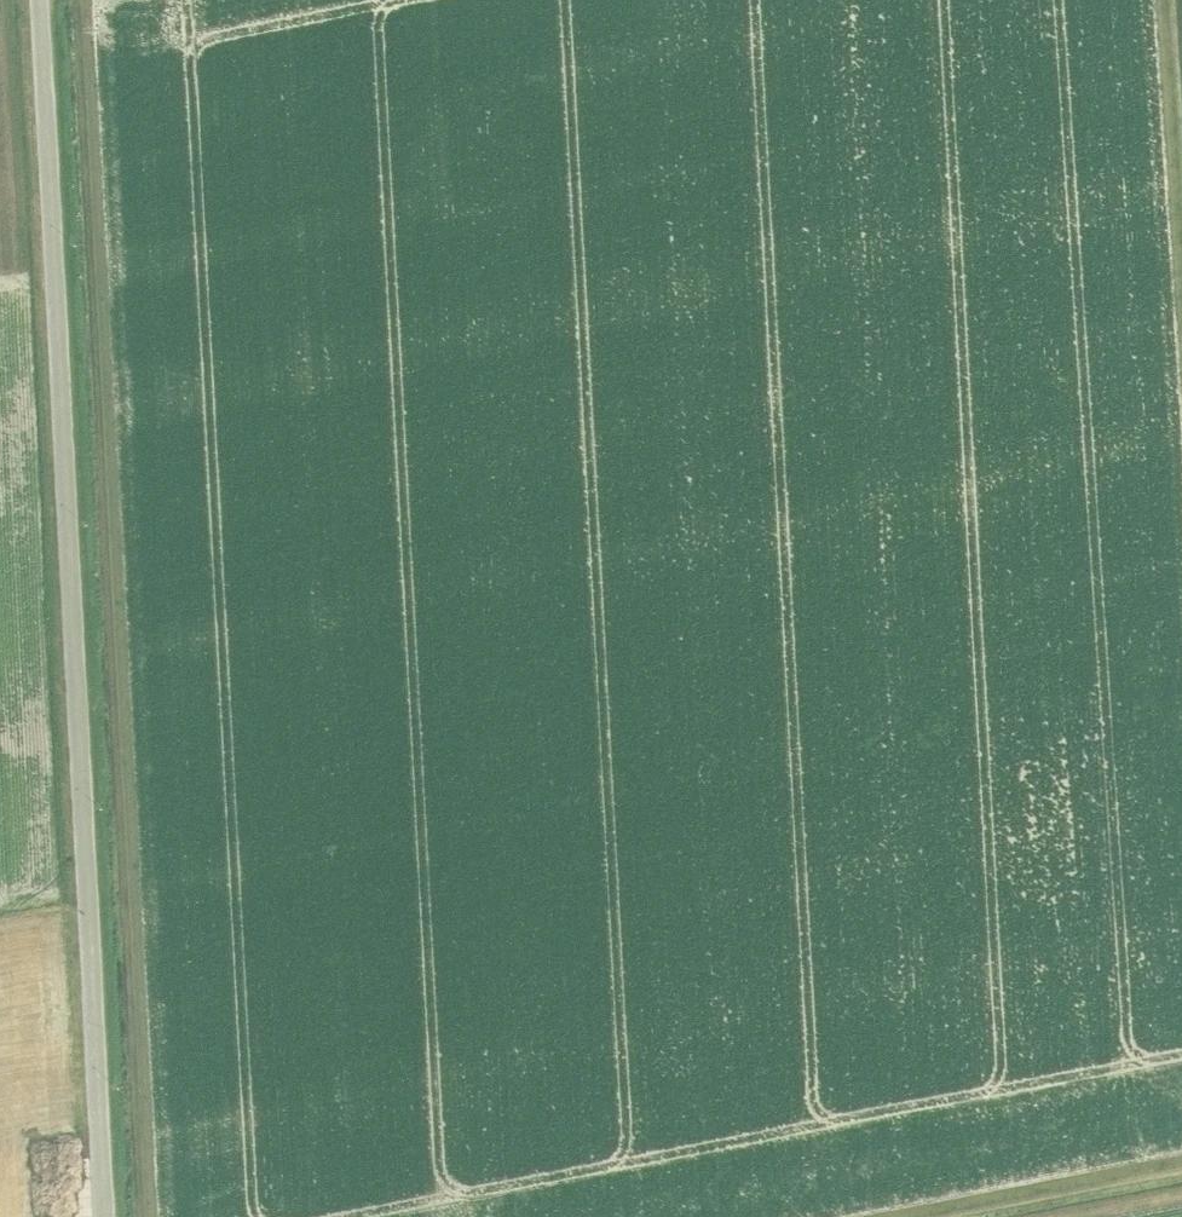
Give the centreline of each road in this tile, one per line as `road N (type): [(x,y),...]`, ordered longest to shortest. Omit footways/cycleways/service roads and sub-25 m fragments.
road 1 (unclassified): [(105,1216),(39,0)]

